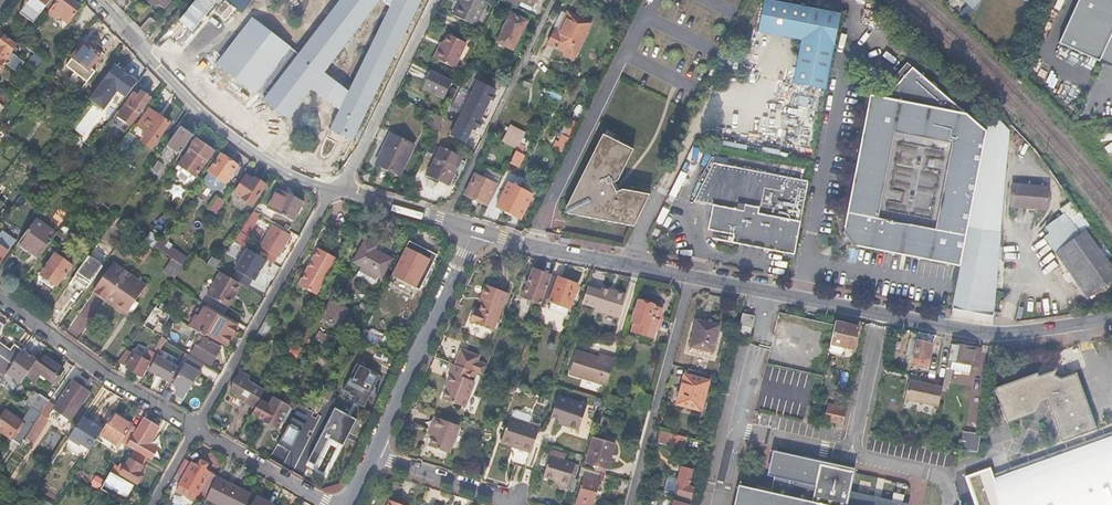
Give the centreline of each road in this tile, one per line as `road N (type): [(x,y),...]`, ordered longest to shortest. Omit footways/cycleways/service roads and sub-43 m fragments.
road 1 (residential): [(1111,318),(988,333),(690,277)]
road 2 (residential): [(0,300),(109,378),(329,504)]
road 3 (residential): [(344,189),(289,174),(248,148),(181,90),(99,0)]
road 4 (residential): [(370,453),(474,229)]
road 5 (residential): [(553,0),(447,220)]
road 6 (residential): [(629,504),(690,277)]
road 7 (residential): [(690,277),(474,229)]
road 8 (residential): [(344,189),(435,0)]
road 9 (residential): [(370,453),(514,504)]
road 10 (residential): [(949,504),(948,484),(934,472),(860,456),(854,437)]

